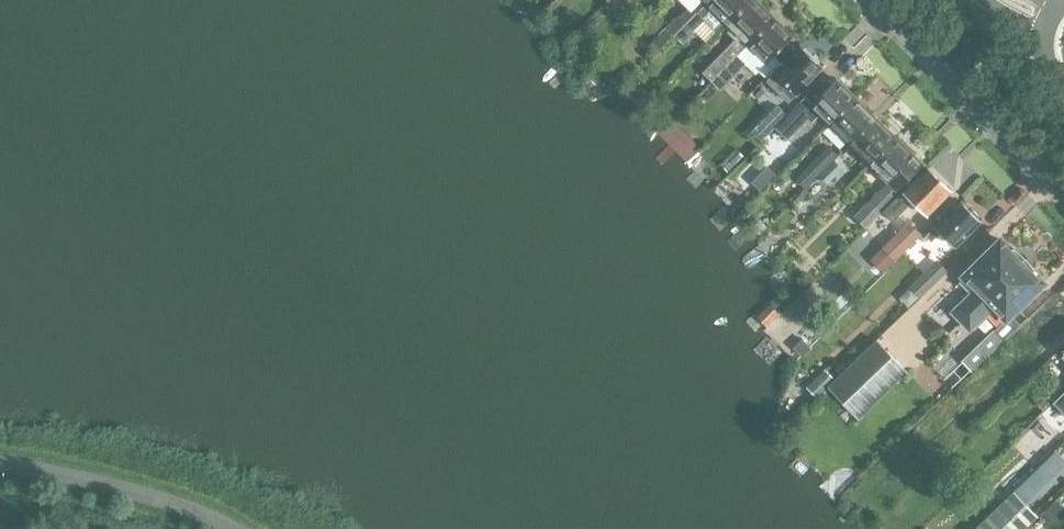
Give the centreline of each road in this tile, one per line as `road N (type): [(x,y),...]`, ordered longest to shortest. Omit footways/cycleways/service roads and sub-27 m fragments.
road 1 (residential): [(1063,204),(860,0)]
road 2 (unclassified): [(0,462),(107,487),(226,528)]

